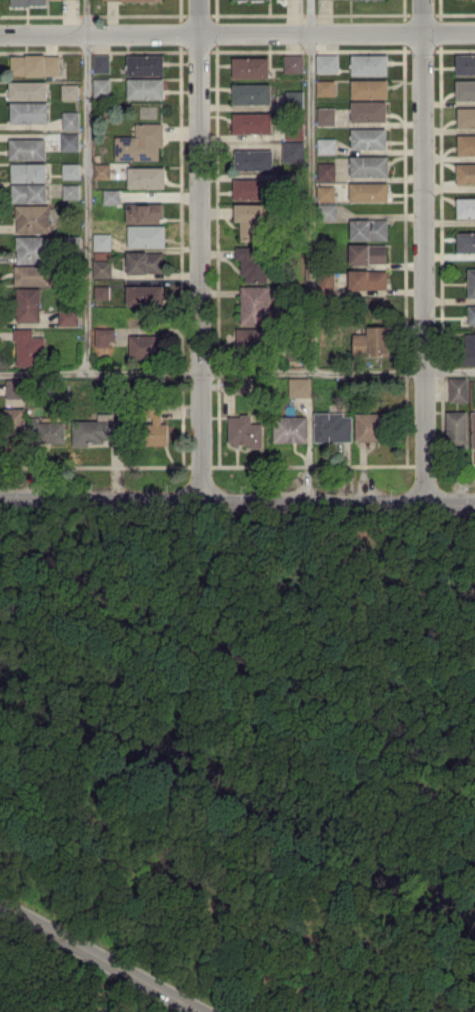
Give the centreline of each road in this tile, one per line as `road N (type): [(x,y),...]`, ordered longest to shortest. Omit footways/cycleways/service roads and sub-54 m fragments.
road 1 (residential): [(422,0),(424,503)]
road 2 (residential): [(198,0),(201,500)]
road 3 (tertiary): [(474,504),(0,498)]
road 4 (residential): [(474,33),(0,35)]
road 5 (tertiary): [(207,1011),(0,901)]

